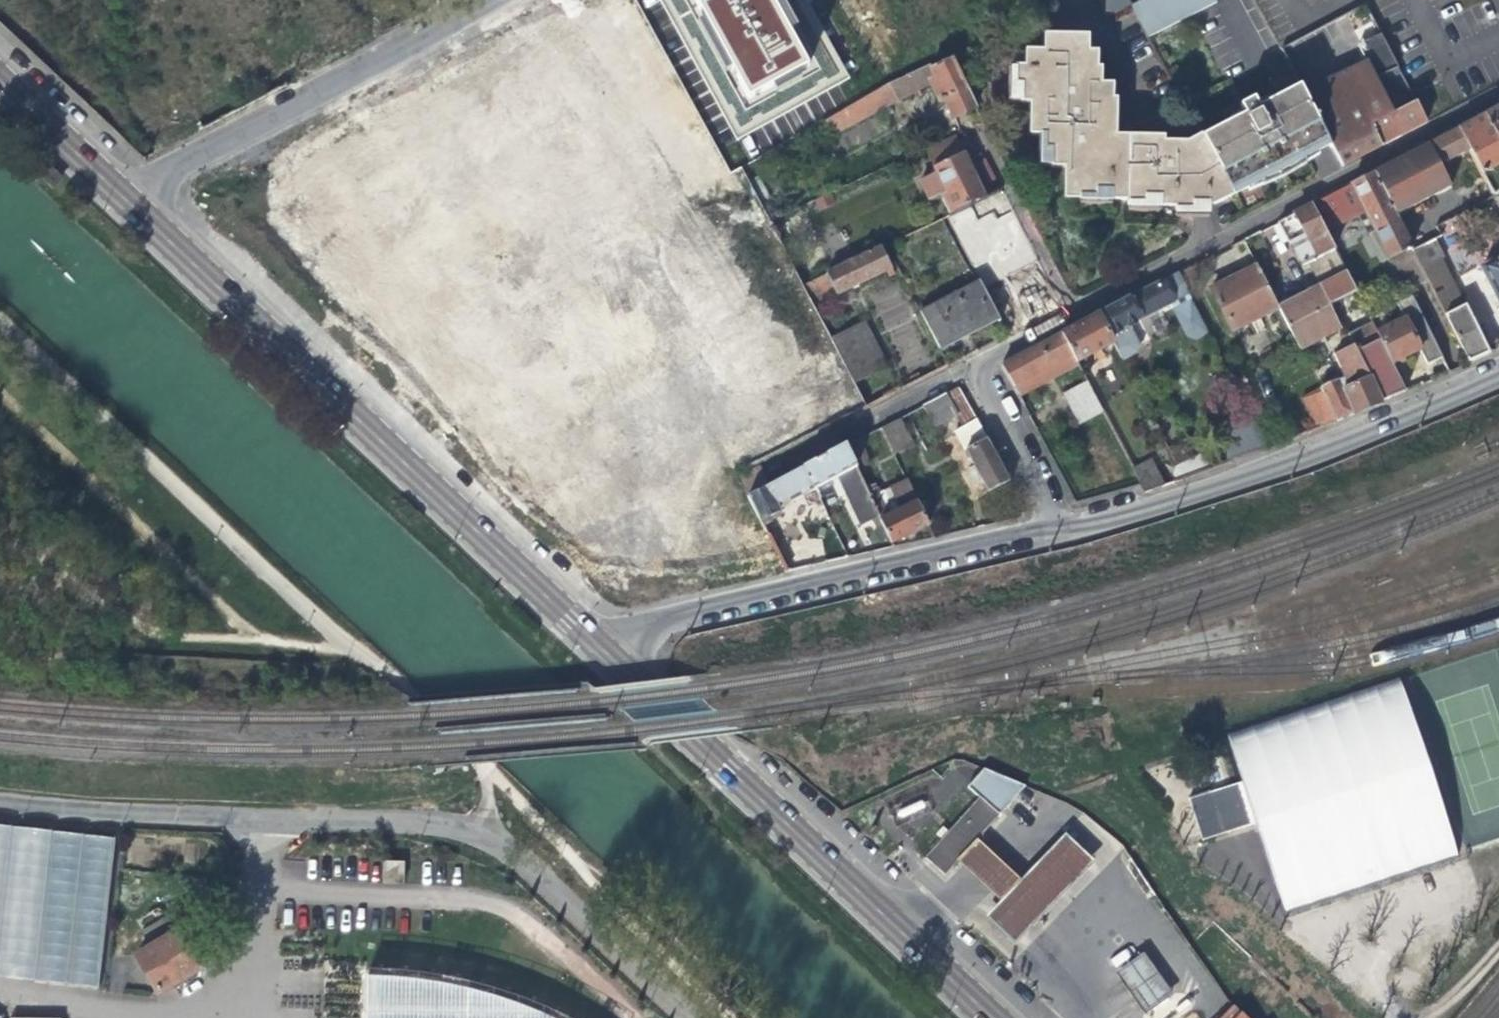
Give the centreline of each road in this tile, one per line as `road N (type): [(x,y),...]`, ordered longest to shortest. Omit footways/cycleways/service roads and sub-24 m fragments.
road 1 (residential): [(686,1017),(480,830),(449,819),(0,806)]
road 2 (secondary): [(114,187),(593,641)]
road 3 (secondary): [(593,641),(988,1017)]
road 4 (residential): [(1498,89),(1070,316)]
road 5 (residential): [(593,641),(1057,536)]
road 6 (residential): [(1057,536),(1185,500),(1498,375)]
road 7 (residential): [(114,187),(470,0)]
road 8 (residential): [(1070,316),(977,136)]
road 9 (residential): [(971,369),(1057,536)]
road 10 (secondary): [(0,80),(114,187)]
road 11 (residential): [(971,369),(845,430)]

